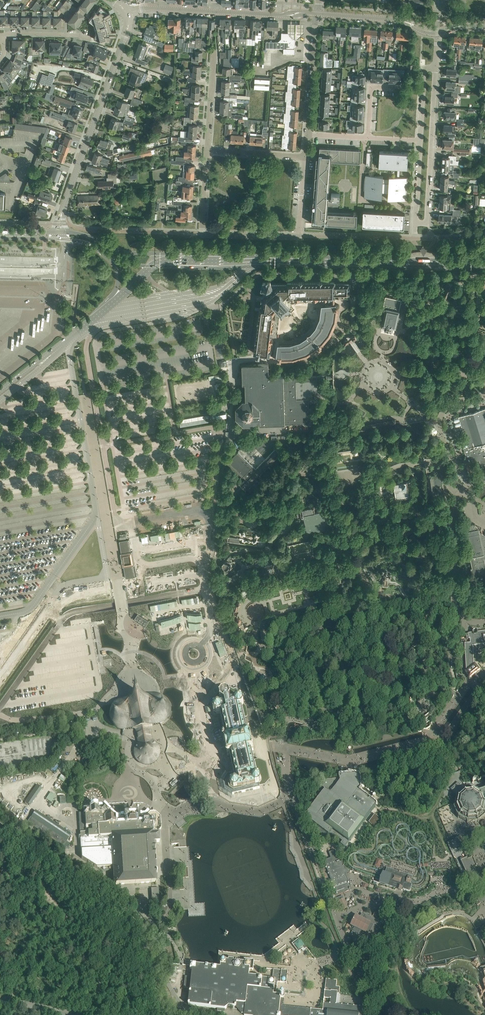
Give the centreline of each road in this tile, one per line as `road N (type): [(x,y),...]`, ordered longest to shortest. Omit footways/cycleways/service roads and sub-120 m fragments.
road 1 (unclassified): [(161,1014),(136,917),(0,825)]
road 2 (secondary): [(271,261),(125,252),(61,232)]
road 3 (secondary): [(271,261),(484,263)]
road 4 (secondary): [(66,239),(130,265),(231,268),(271,261)]
road 5 (tertiary): [(62,213),(127,14)]
road 6 (residential): [(299,237),(207,235),(207,151)]
road 7 (residential): [(427,223),(436,67)]
road 8 (tertiary): [(318,14),(437,31)]

